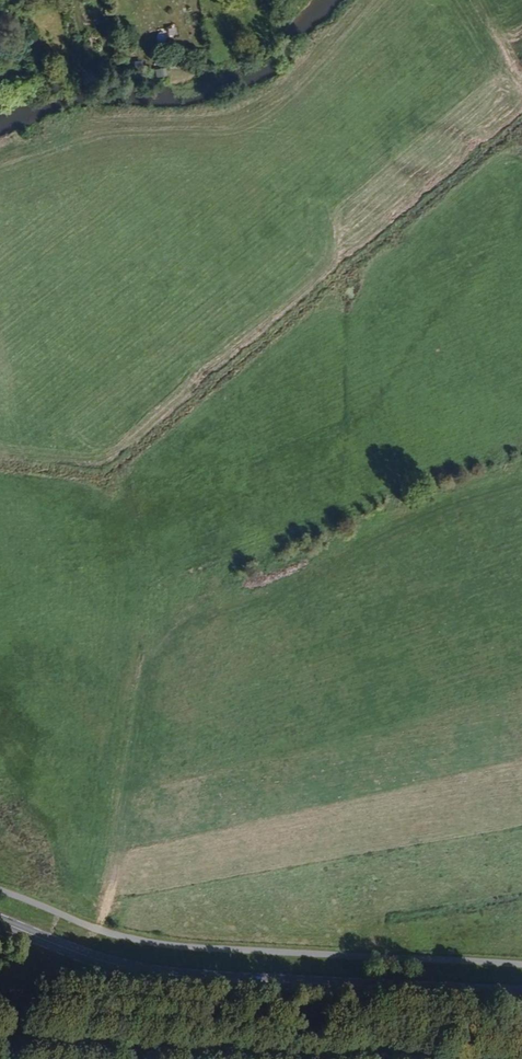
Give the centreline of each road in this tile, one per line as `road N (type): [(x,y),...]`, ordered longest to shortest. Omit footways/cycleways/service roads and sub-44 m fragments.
road 1 (tertiary): [(521,994),(149,974),(0,924)]

